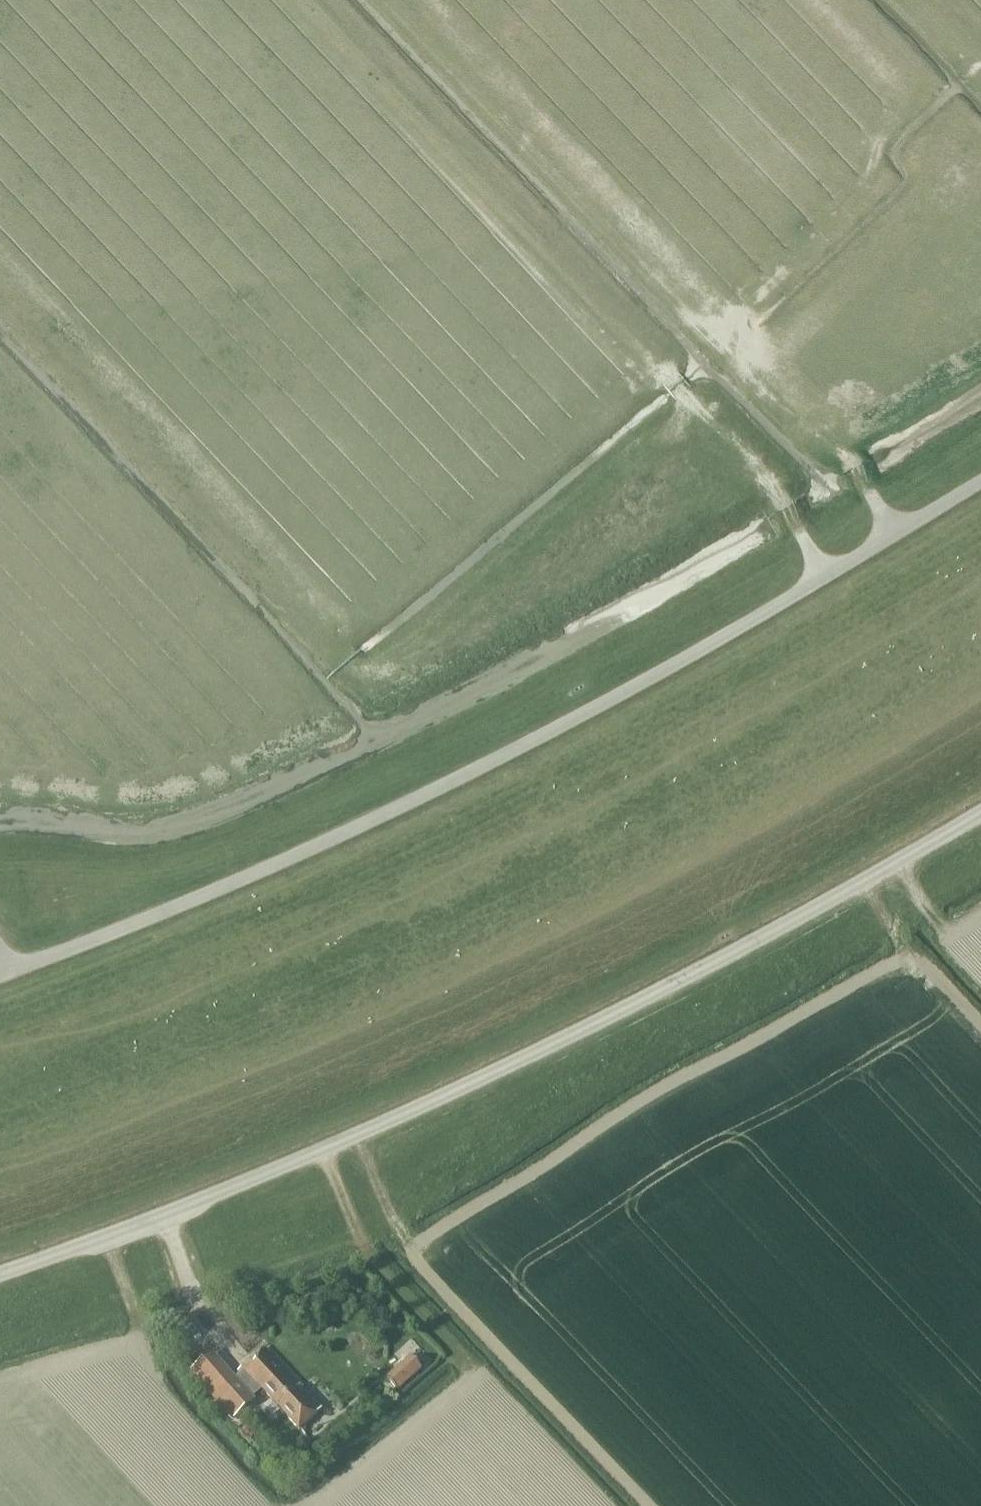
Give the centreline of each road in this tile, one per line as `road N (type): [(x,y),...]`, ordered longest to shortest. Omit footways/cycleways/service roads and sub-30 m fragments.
road 1 (unclassified): [(980,479),(634,685),(365,823),(152,915),(0,966)]
road 2 (unclassified): [(0,1274),(164,1215),(459,1089),(716,961),(980,812)]

